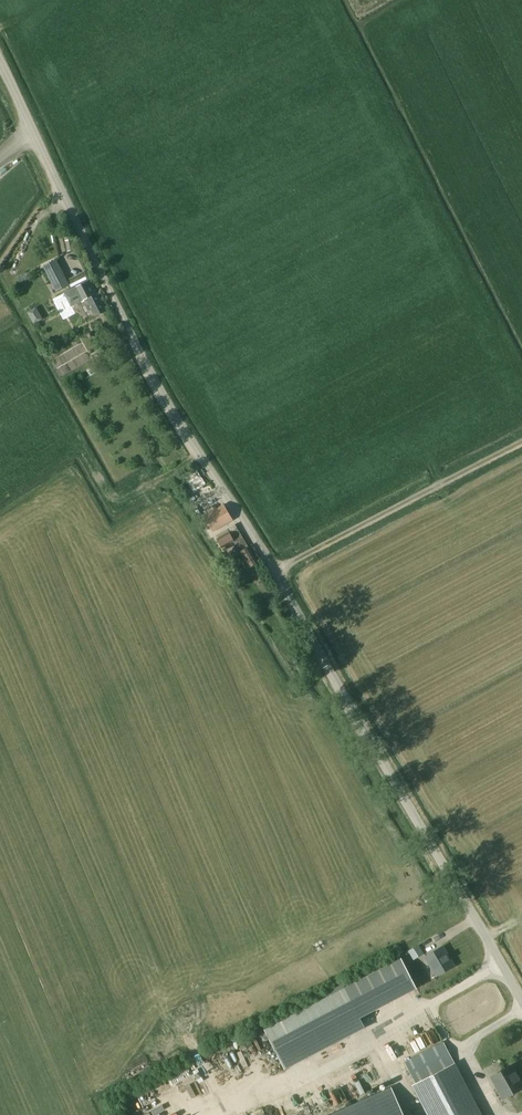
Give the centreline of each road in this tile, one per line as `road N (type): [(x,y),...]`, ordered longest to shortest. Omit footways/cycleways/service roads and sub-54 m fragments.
road 1 (unclassified): [(521,1001),(282,578),(193,447),(0,61)]

